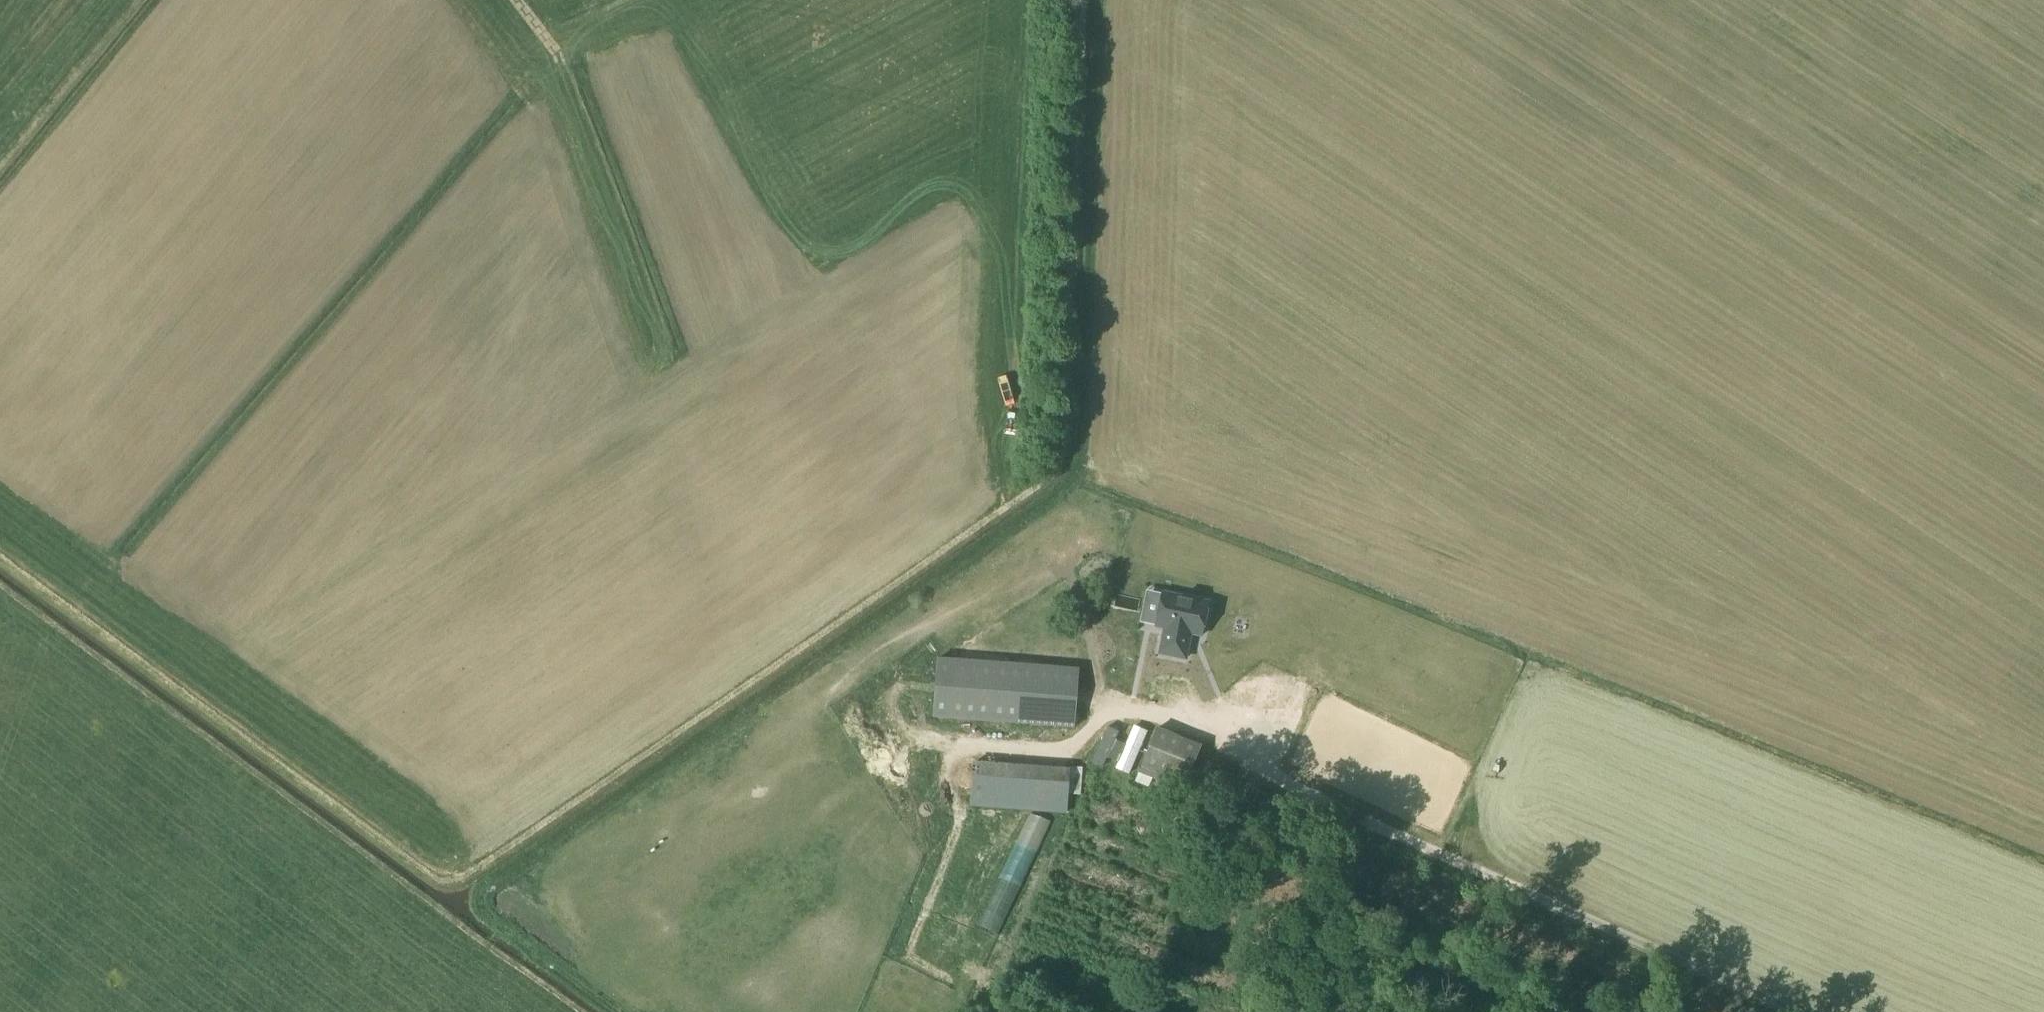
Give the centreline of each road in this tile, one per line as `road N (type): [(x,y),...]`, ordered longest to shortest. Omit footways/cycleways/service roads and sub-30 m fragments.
road 1 (track): [(1802,1011),(1272,779)]

